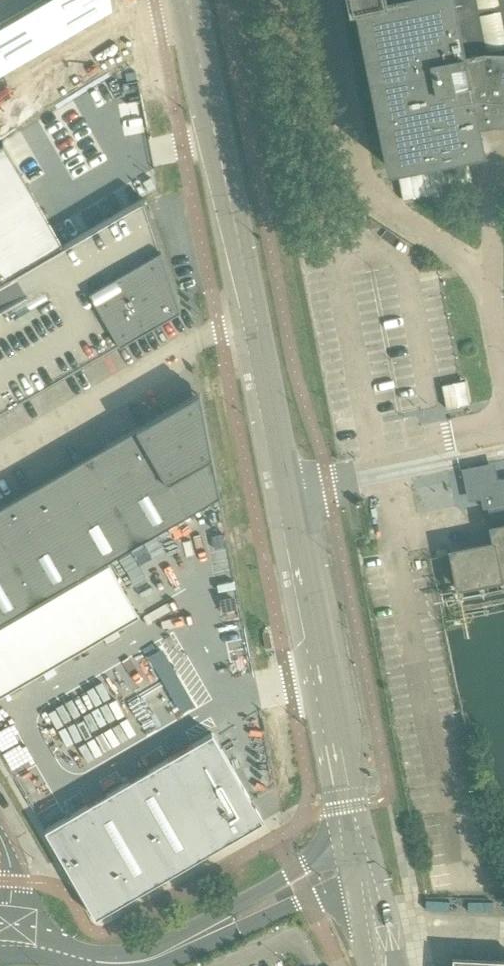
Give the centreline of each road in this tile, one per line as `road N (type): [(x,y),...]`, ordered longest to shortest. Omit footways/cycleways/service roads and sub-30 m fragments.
road 1 (tertiary): [(358,860),(257,329)]
road 2 (tertiary): [(10,943),(104,964),(149,960),(358,860)]
road 3 (tertiary): [(257,329),(191,0)]
road 4 (unclassified): [(257,329),(208,339),(0,458)]

